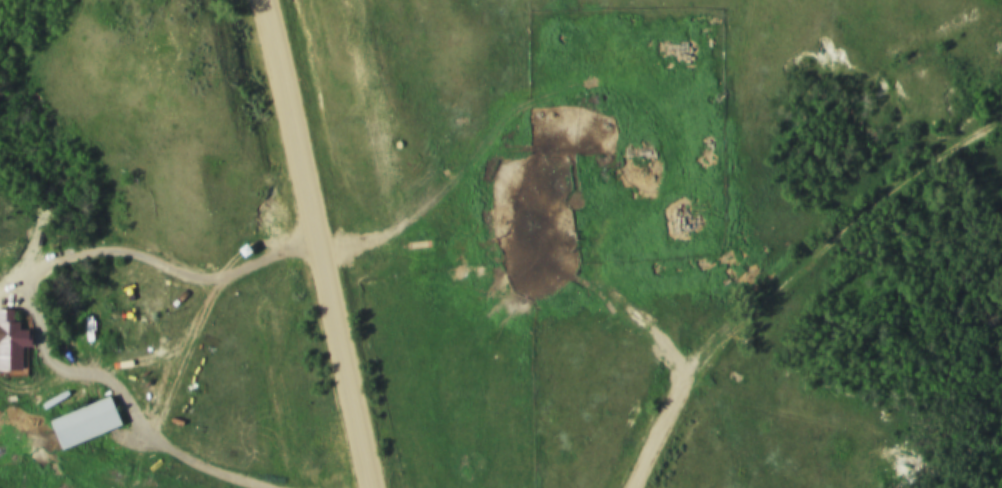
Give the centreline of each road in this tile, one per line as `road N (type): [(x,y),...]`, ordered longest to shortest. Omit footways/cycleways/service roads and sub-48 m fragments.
road 1 (track): [(1001,126),(880,203),(715,348),(681,395),(637,487)]
road 2 (residential): [(374,487),(269,0)]
road 3 (track): [(694,376),(597,284),(449,247),(324,252)]

